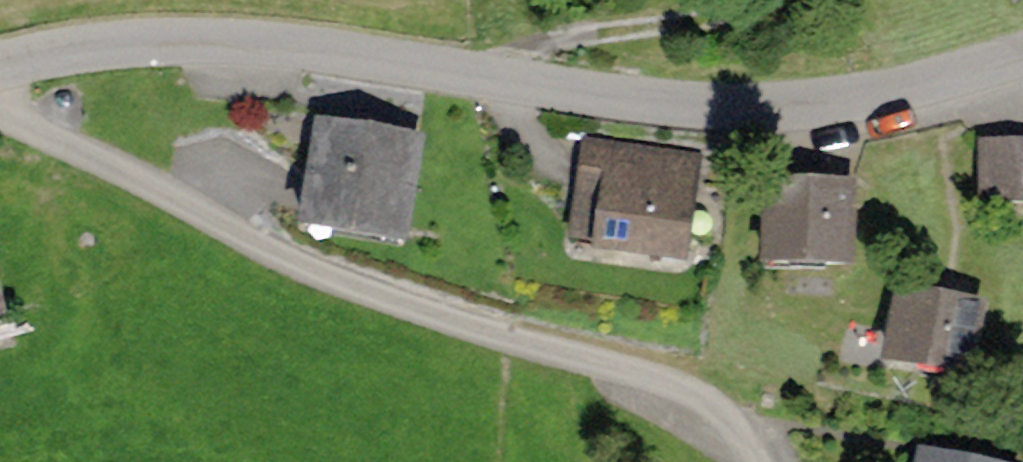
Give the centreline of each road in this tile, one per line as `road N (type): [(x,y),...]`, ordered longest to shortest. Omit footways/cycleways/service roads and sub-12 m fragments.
road 1 (tertiary): [(0,66),(57,49),(179,37),(353,49),(622,98),(795,110),(918,88),(1022,55)]
road 2 (residential): [(0,107),(281,259),(720,408),(753,461)]

